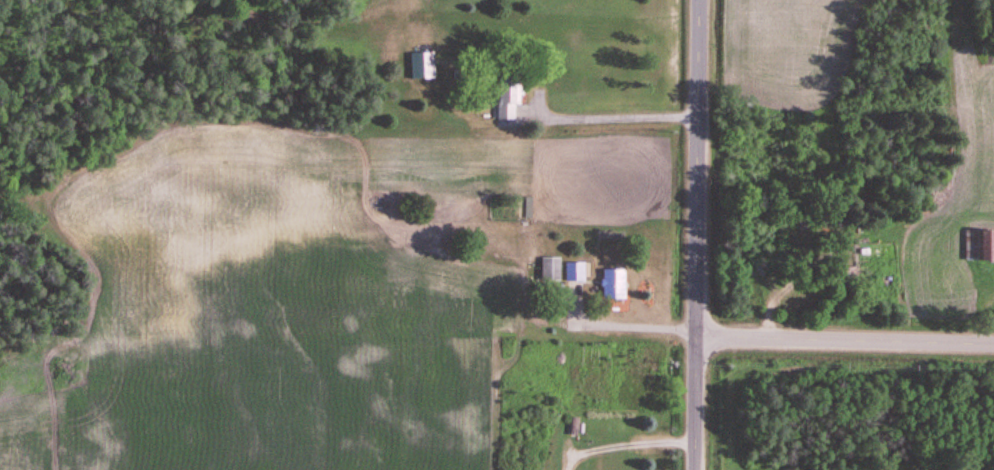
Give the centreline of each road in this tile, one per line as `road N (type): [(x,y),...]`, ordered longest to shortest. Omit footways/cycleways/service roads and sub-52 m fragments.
road 1 (residential): [(696,469),(701,0)]
road 2 (residential): [(993,344),(699,337)]

